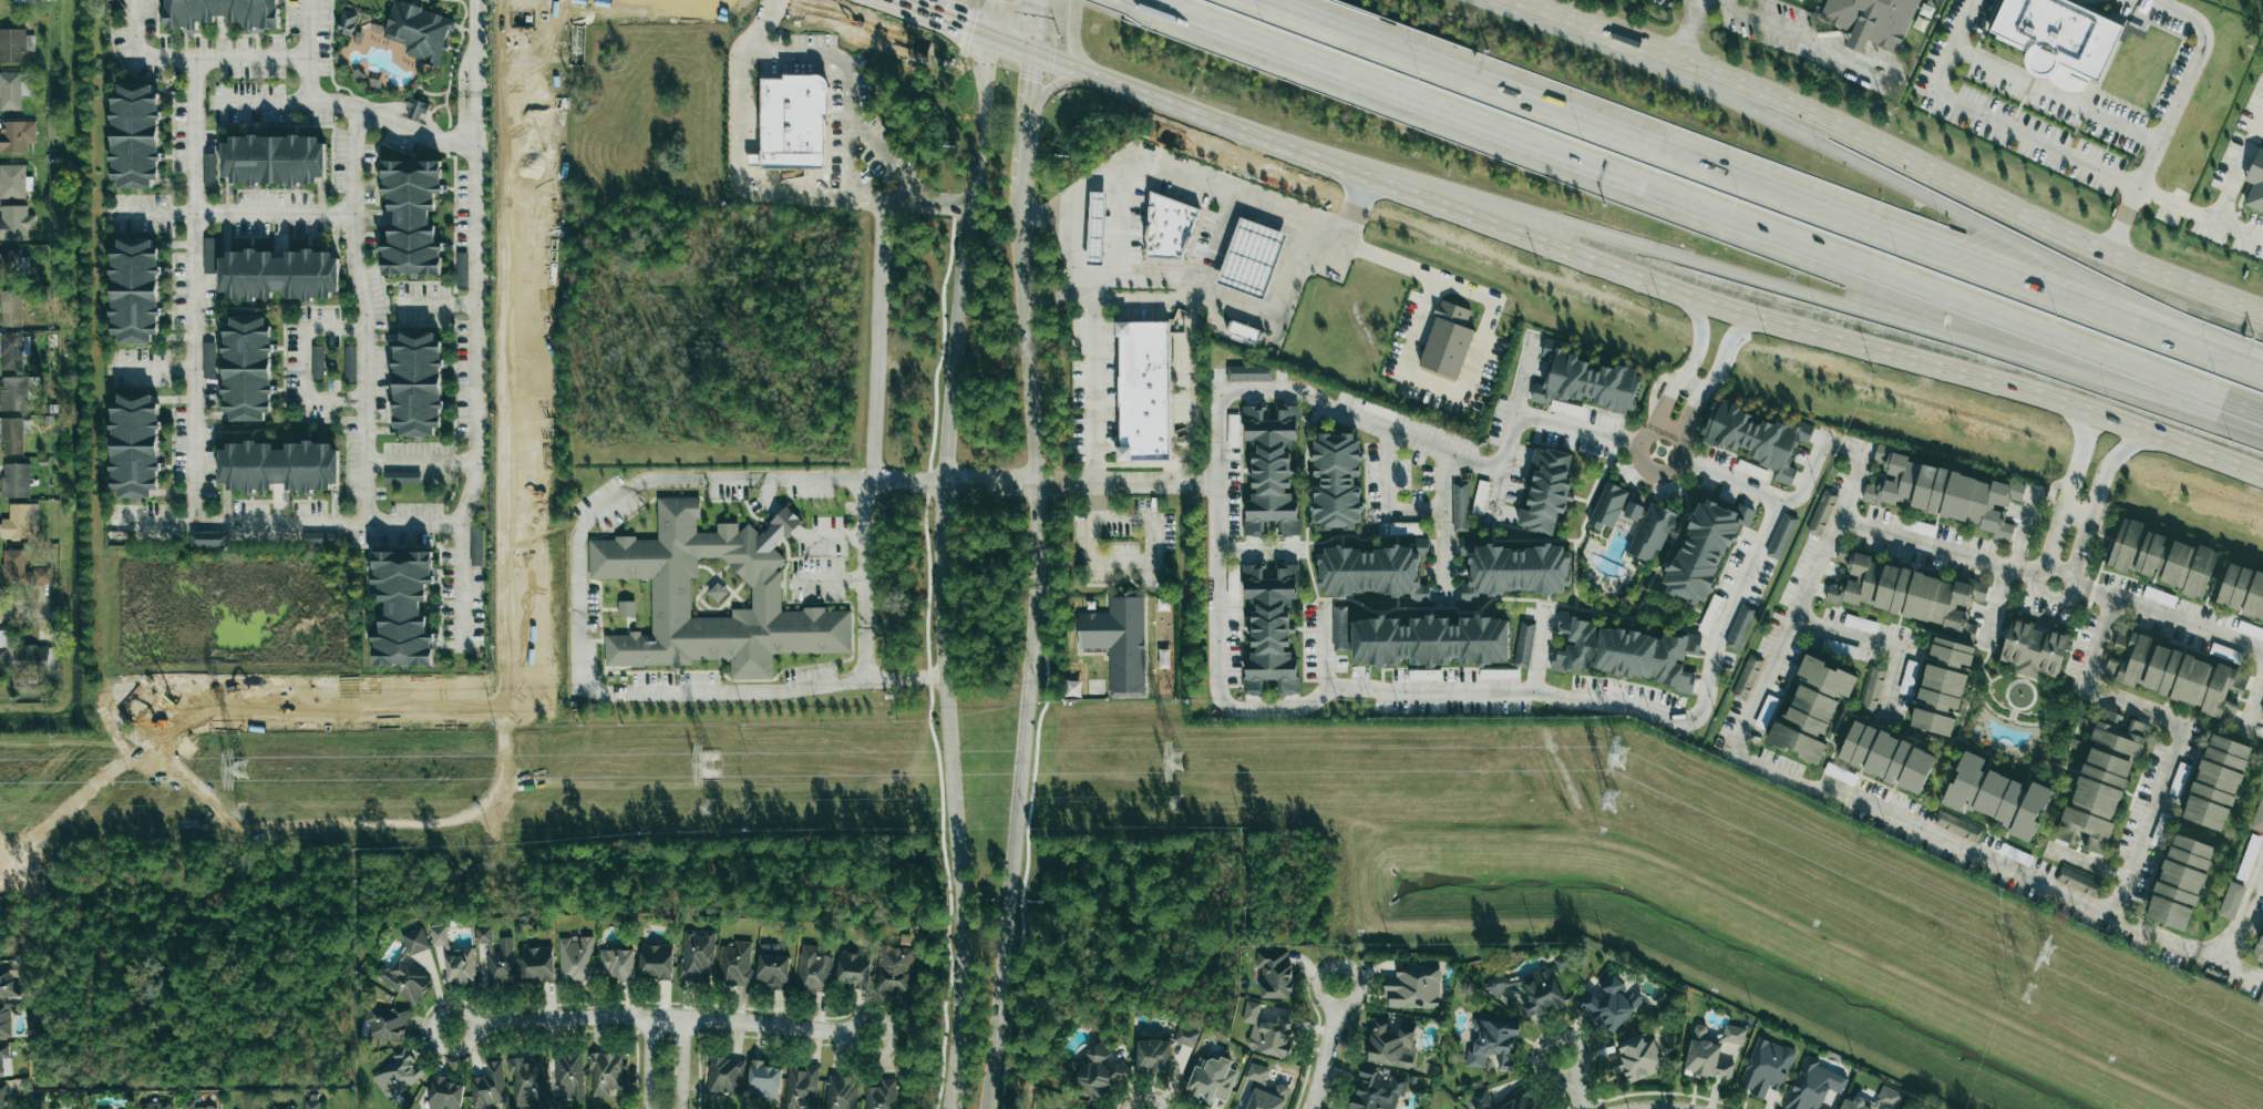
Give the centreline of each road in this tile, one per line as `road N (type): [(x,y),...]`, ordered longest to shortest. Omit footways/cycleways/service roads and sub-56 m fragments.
road 1 (primary): [(989,41),(1724,310),(2012,384),(2262,472)]
road 2 (motorway): [(1142,0),(2262,418)]
road 3 (motorway): [(2262,376),(1256,0)]
road 4 (tertiary): [(989,41),(943,482),(939,608),(959,923),(952,1108)]
road 5 (motorway): [(1298,153),(2262,429)]
road 6 (tertiary): [(984,1108),(1029,691),(1035,566),(1022,183)]
road 7 (motorway): [(2262,360),(1553,14)]
road 8 (primary): [(2262,316),(2188,290),(1797,103),(1553,14)]
road 9 (residential): [(449,1026),(685,1018),(870,1035)]
road 10 (tertiary): [(1022,183),(1032,58)]
road 11 (residential): [(1310,1108),(1337,988)]

